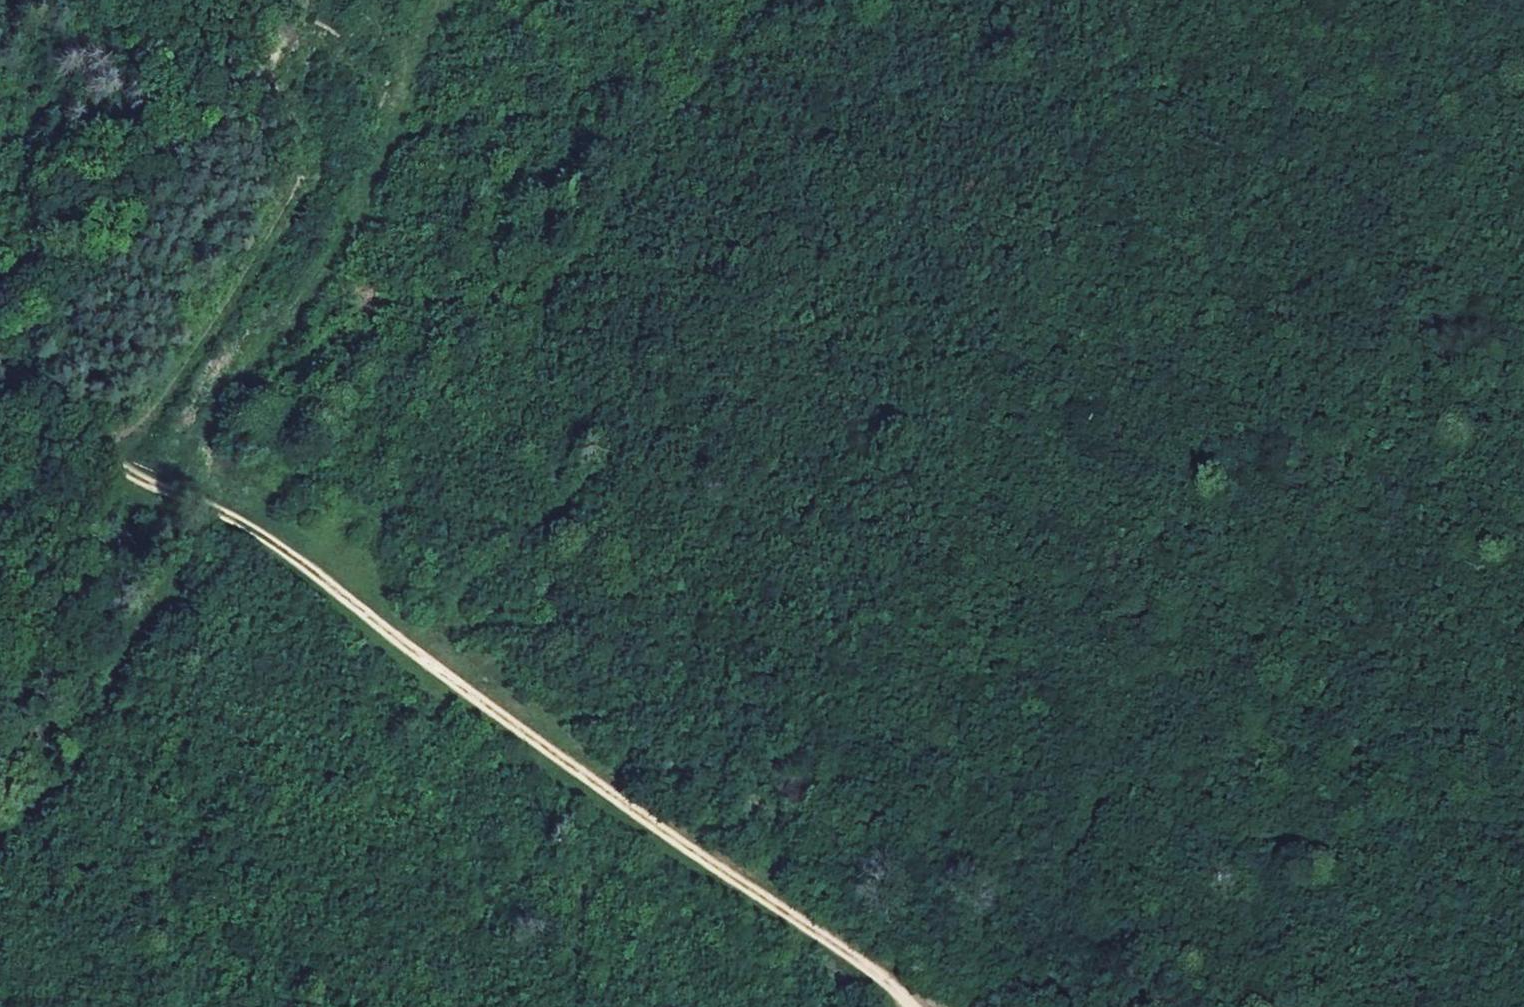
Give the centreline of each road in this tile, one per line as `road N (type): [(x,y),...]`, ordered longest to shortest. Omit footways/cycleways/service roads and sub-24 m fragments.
road 1 (track): [(197,505),(276,543),(442,675),(888,980),(912,1006)]
road 2 (track): [(0,857),(50,822),(86,772),(197,505)]
road 3 (track): [(0,360),(197,505)]

